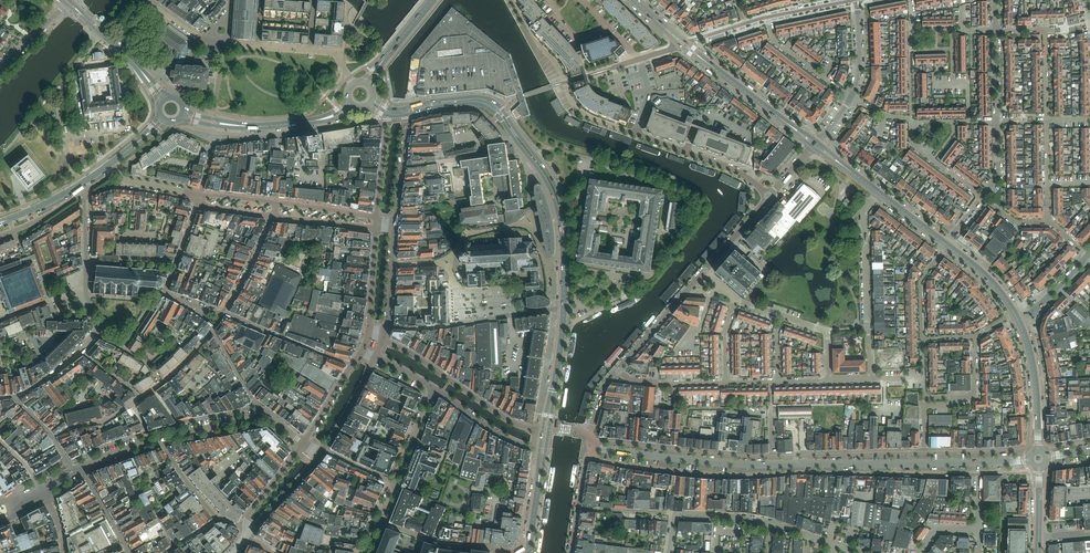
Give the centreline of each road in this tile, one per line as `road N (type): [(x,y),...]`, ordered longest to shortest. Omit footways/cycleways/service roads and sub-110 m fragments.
road 1 (secondary): [(590,437),(600,448),(743,464),(979,462)]
road 2 (secondary): [(564,241),(556,186),(497,103),(472,97),(398,110)]
road 3 (residential): [(770,196),(734,170),(579,111),(563,83)]
road 4 (secondary): [(410,114),(467,104),(493,111),(544,178),(564,241)]
road 5 (residential): [(868,375),(864,216),(878,192)]
road 6 (unclassified): [(543,430),(510,420),(383,340)]
road 7 (residential): [(982,197),(911,144),(911,117),(861,103)]
road 8 (residential): [(15,396),(98,332),(101,318),(86,288)]
road 9 (residential): [(223,311),(352,365)]
road 10 (tertiary): [(1039,450),(1035,378),(1017,319)]
road 11 (residential): [(705,270),(618,370)]
road 12 (unclassified): [(434,388),(502,435),(540,450)]
road 13 (residential): [(498,550),(440,542),(379,521)]

